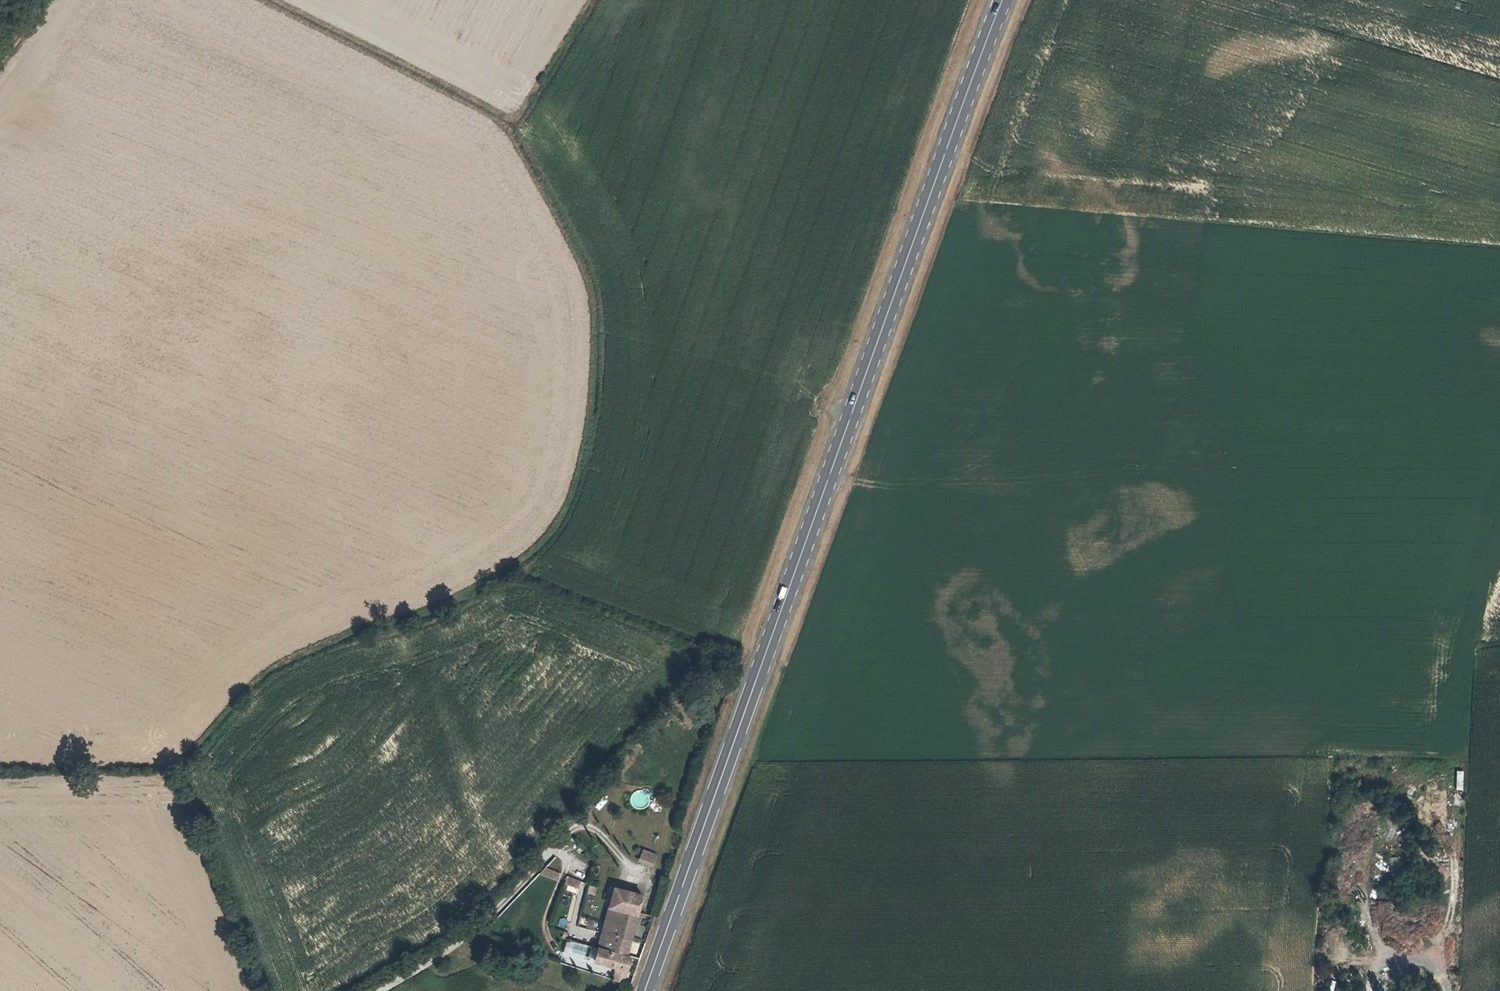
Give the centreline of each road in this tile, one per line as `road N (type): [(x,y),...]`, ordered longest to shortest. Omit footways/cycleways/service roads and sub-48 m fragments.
road 1 (primary): [(1005,0),(646,990)]

